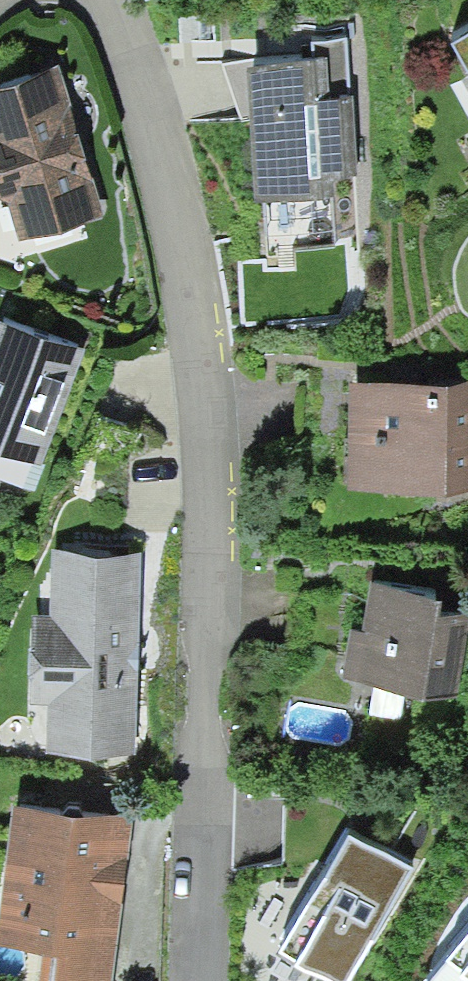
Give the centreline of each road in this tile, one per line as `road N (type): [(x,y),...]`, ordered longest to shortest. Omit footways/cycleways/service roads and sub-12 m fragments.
road 1 (residential): [(107,0),(204,261),(212,925),(204,980)]

